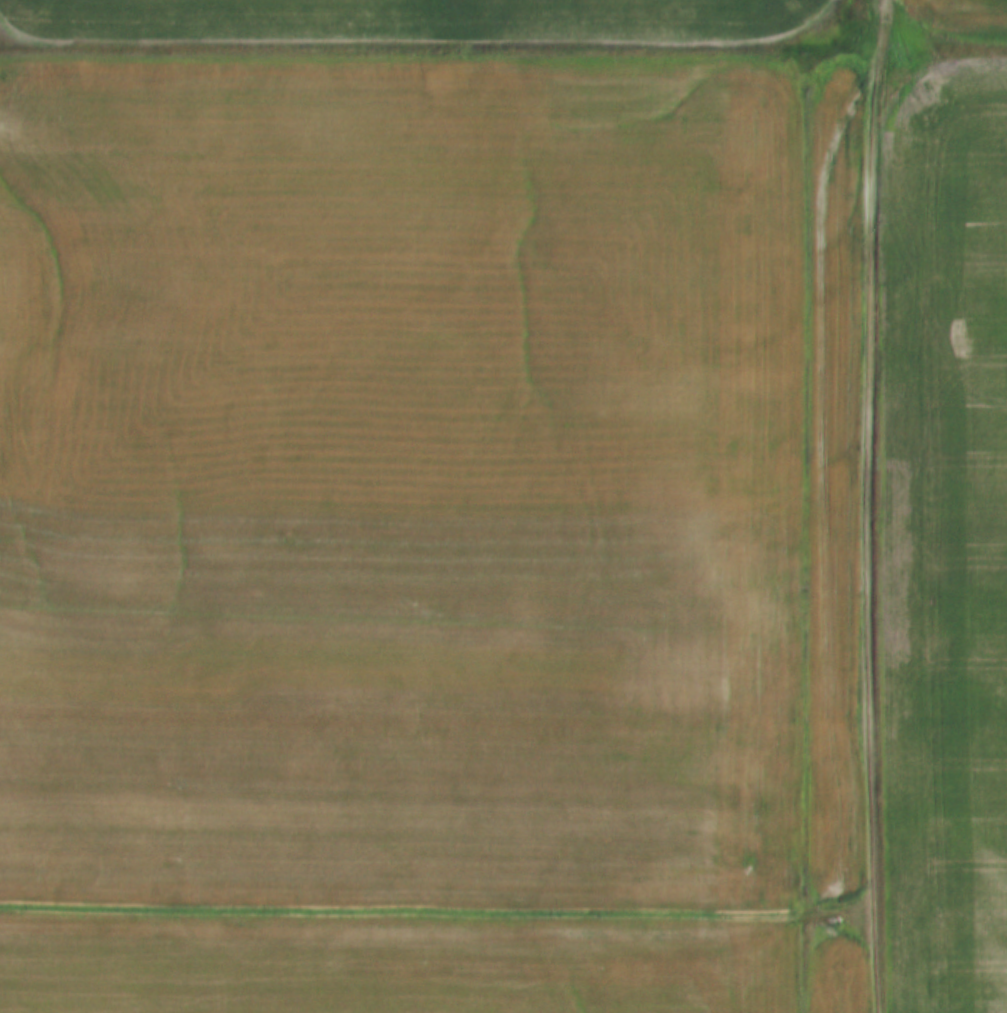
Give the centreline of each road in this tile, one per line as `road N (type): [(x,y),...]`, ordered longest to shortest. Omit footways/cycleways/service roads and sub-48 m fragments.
road 1 (track): [(875,1012),(865,527),(877,0)]

